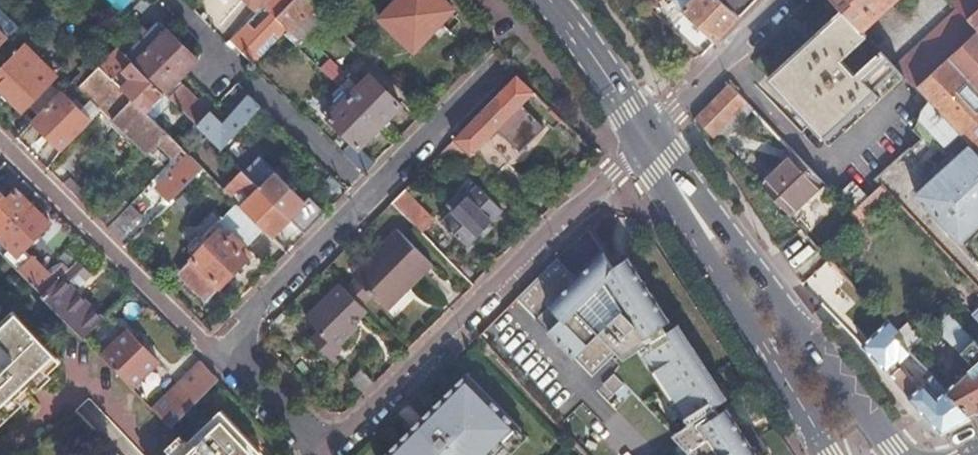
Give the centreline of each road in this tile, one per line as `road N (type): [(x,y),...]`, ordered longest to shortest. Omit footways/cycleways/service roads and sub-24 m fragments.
road 1 (residential): [(646,137),(322,454)]
road 2 (residential): [(506,63),(215,355)]
road 3 (secondary): [(899,454),(664,165)]
road 4 (secondary): [(664,165),(823,454)]
road 5 (residential): [(215,355),(0,140)]
road 6 (residential): [(646,137),(781,0)]
road 7 (secondary): [(546,0),(646,137)]
road 8 (residential): [(312,454),(215,355)]

